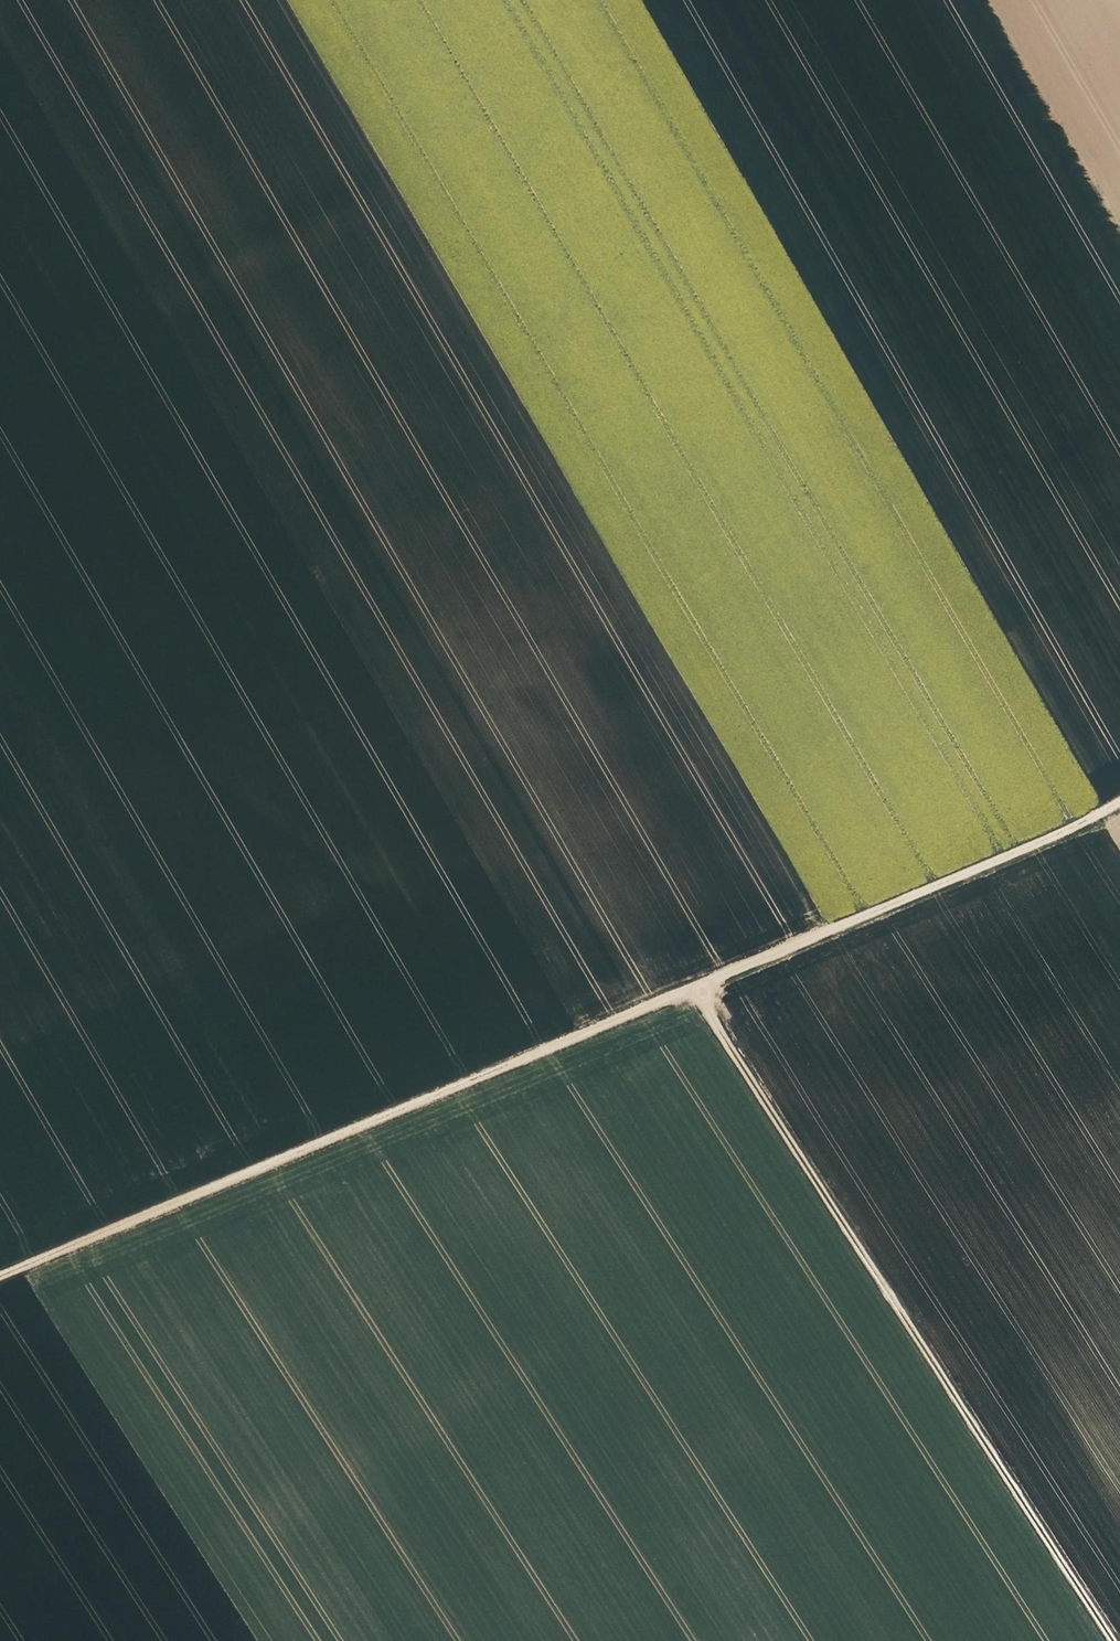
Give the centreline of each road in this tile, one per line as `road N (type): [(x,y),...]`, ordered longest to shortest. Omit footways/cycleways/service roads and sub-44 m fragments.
road 1 (track): [(0,1275),(1119,805)]
road 2 (track): [(697,985),(1119,1639)]

